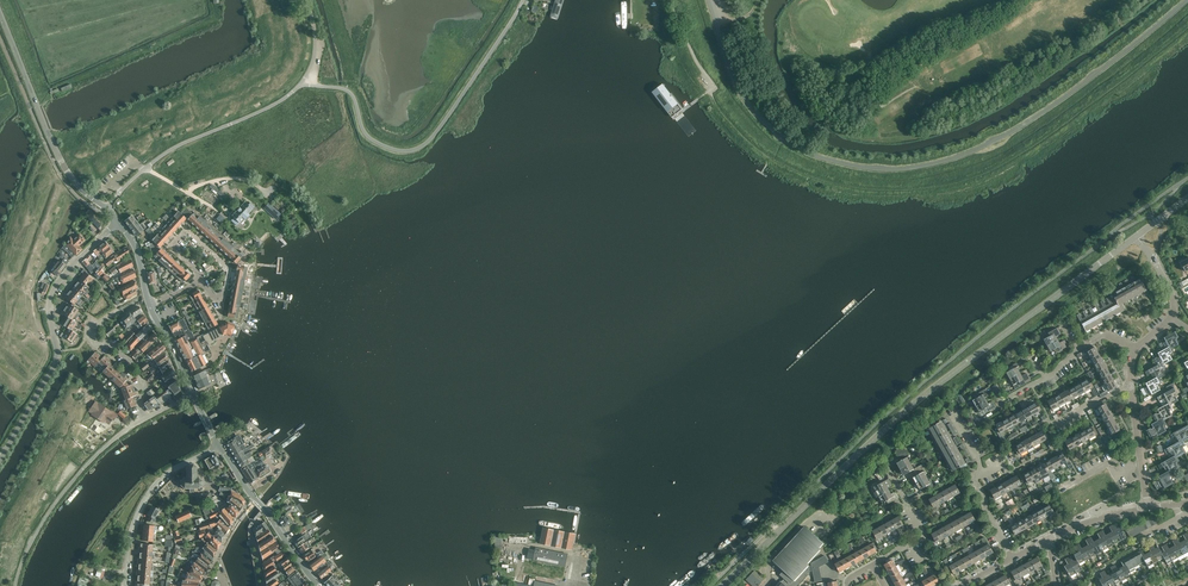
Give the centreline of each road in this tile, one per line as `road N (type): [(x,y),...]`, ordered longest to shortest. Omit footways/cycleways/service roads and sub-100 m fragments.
road 1 (unclassified): [(1187,0),(1007,134),(948,160),(885,169),(816,156),(765,123),(734,80),(709,0)]
road 2 (tertiary): [(722,585),(877,435),(1138,237)]
road 3 (unclassified): [(301,84),(347,90),(367,136),(414,150),(447,118),(522,0)]
road 4 (tertiary): [(0,462),(57,362),(52,294),(119,223)]
road 5 (tertiary): [(106,207),(64,167),(0,13)]
road 6 (residential): [(15,585),(59,497),(145,419)]
road 7 (residential): [(204,280),(214,299),(223,294),(228,268),(187,229),(170,248),(199,272)]
road 8 (unclassified): [(146,168),(301,84)]
road 9 (tertiary): [(319,585),(219,444)]
road 10 (residential): [(128,585),(140,511),(158,485),(194,457)]
road 11 (residential): [(873,566),(922,536),(888,471)]

